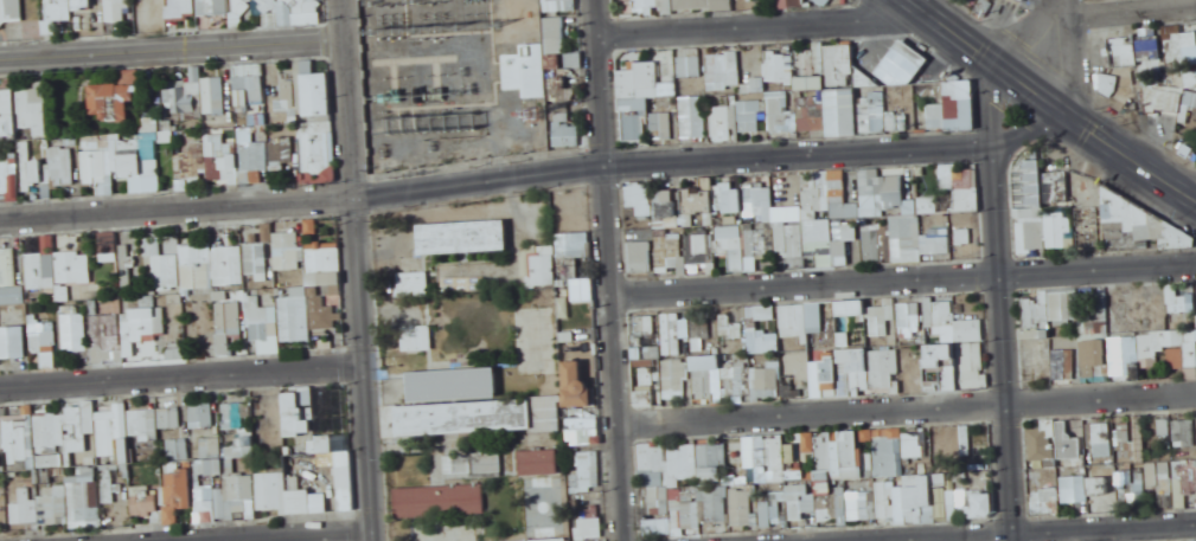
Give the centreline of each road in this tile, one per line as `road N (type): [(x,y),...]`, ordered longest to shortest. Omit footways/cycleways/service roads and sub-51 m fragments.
road 1 (residential): [(0,217),(353,197),(607,162),(997,147),(1062,124)]
road 2 (residential): [(375,540),(343,0)]
road 3 (residential): [(600,0),(627,540)]
road 4 (secondary): [(892,0),(1195,215)]
road 5 (residential): [(346,39),(0,55)]
road 6 (residential): [(941,12),(602,31)]
road 7 (secondary): [(1195,190),(925,0)]
road 8 (residential): [(1195,6),(1063,18)]

